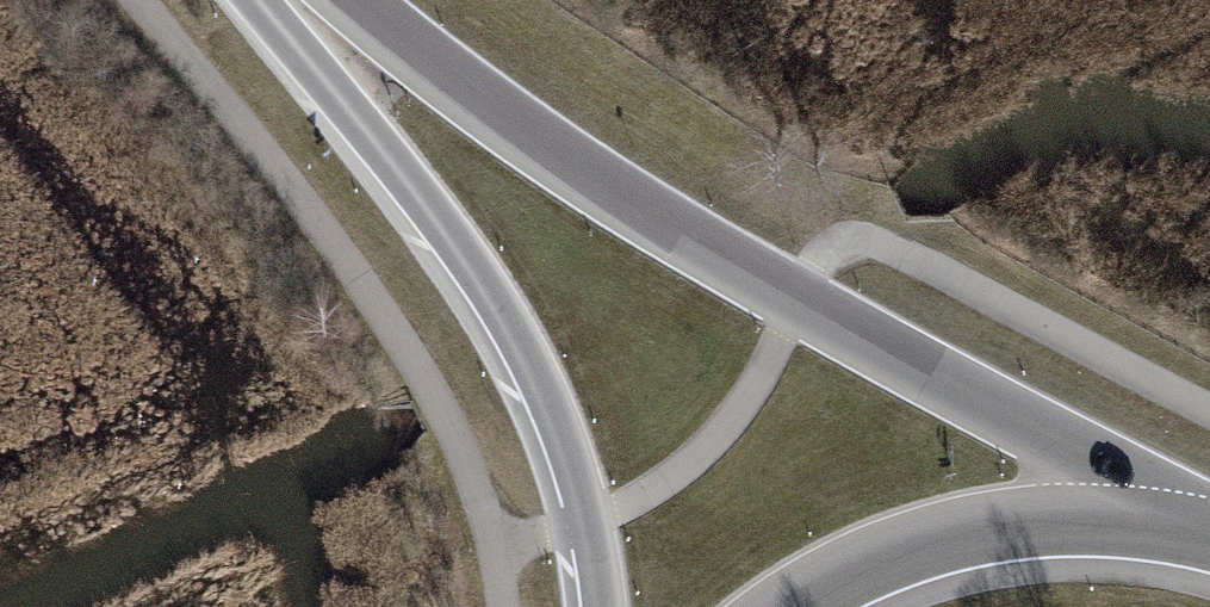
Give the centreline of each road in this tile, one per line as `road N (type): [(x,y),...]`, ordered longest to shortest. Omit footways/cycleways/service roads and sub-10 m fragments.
road 1 (secondary): [(1181,527),(1031,429),(627,203),(329,0)]
road 2 (secondary): [(272,0),(539,378),(588,520),(602,606)]
road 3 (secondary): [(1181,527),(1025,521),(874,559),(793,606)]

